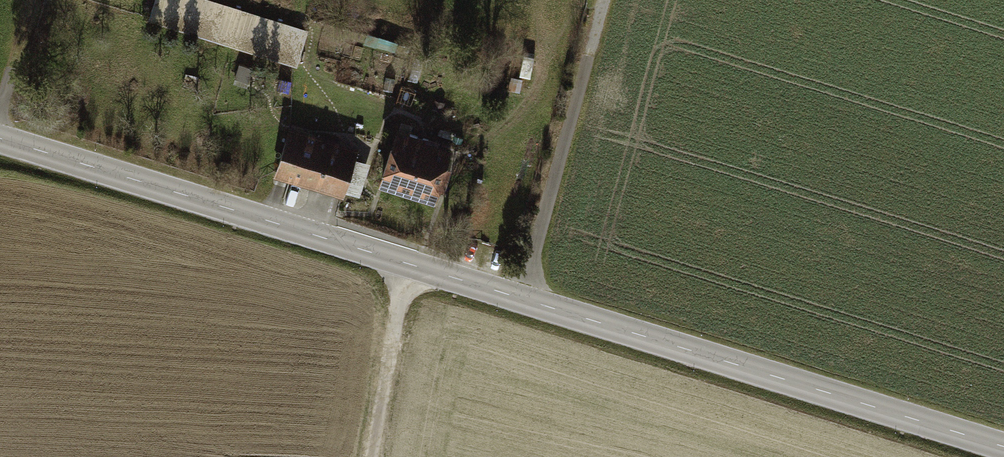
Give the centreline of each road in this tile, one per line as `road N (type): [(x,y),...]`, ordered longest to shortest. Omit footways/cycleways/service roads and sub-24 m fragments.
road 1 (unclassified): [(0,139),(673,343),(1003,453)]
road 2 (track): [(520,299),(604,0)]
road 3 (track): [(370,456),(405,266)]

